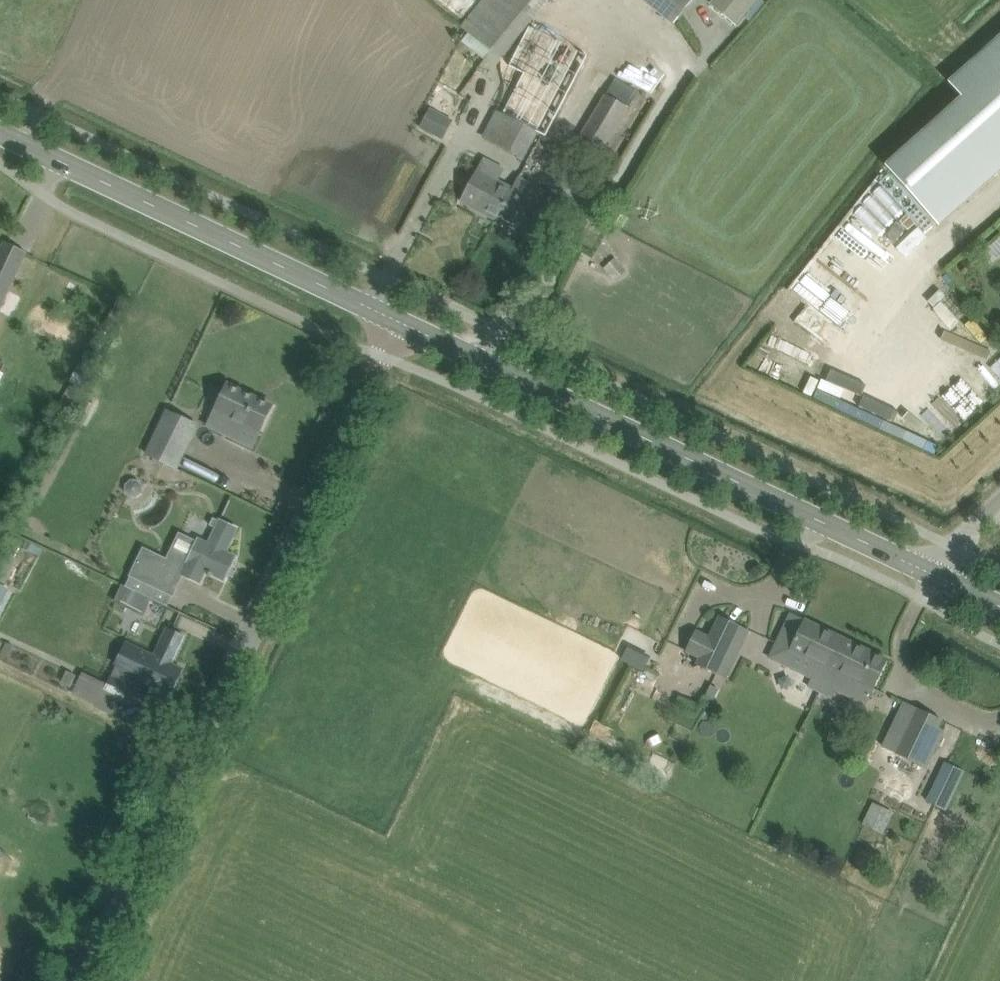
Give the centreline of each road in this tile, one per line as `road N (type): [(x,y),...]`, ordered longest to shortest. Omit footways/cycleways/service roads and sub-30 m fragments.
road 1 (unclassified): [(69,980),(391,322)]
road 2 (tertiary): [(927,578),(391,322)]
road 3 (tertiary): [(391,322),(0,136)]

